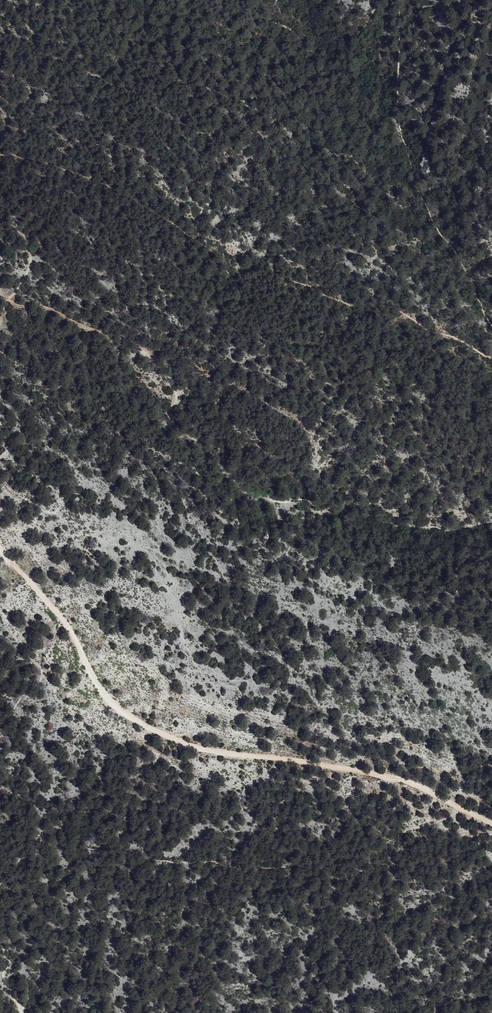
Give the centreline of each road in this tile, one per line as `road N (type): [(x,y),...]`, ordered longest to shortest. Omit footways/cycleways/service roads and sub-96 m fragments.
road 1 (track): [(0,550),(70,630),(106,699),(141,719),(178,740),(242,756),(346,768),(491,823)]
road 2 (track): [(16,305),(139,347),(172,387),(174,402)]

